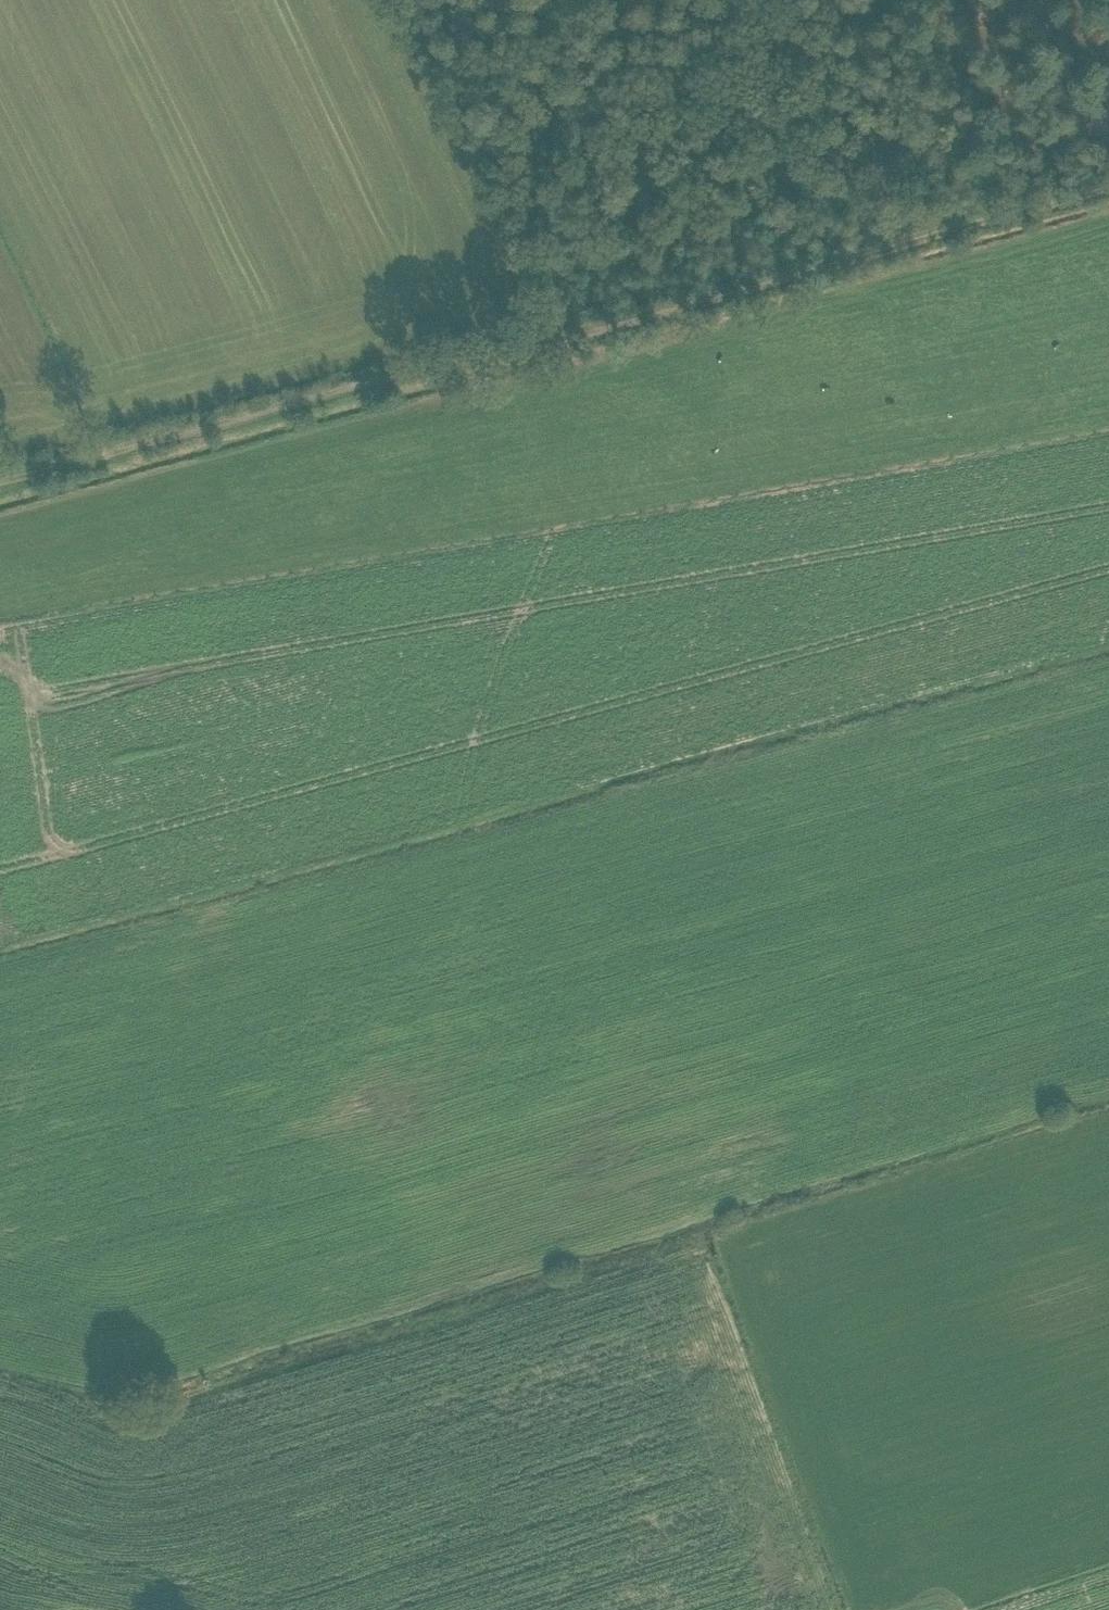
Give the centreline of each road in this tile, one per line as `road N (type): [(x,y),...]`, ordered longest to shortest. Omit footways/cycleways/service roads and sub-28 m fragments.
road 1 (track): [(0,485),(1108,190)]

